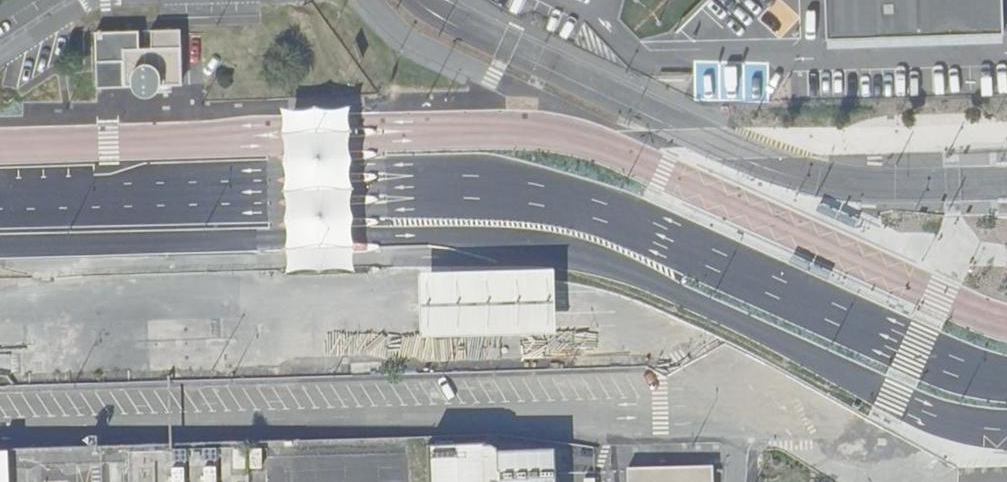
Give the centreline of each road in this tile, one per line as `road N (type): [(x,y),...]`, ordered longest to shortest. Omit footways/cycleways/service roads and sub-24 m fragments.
road 1 (unclassified): [(0,247),(441,237),(577,253),(784,342),(892,399),(966,425),(1006,429)]
road 2 (unclassified): [(1006,379),(950,364),(589,207),(527,193),(319,190),(0,209)]
road 3 (unclassified): [(0,422),(676,406),(724,422),(742,441),(738,481)]
road 4 (unclassified): [(494,75),(428,49),(370,0)]

